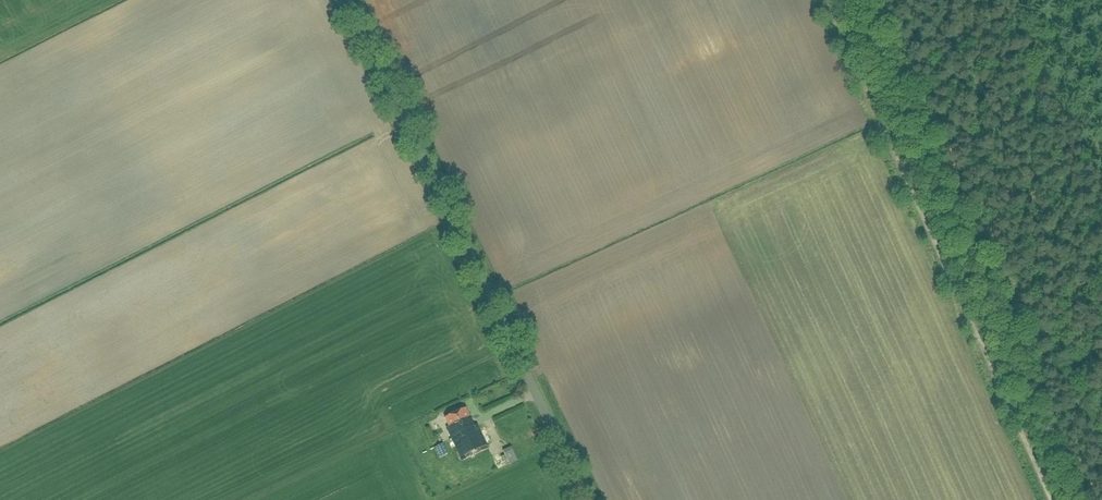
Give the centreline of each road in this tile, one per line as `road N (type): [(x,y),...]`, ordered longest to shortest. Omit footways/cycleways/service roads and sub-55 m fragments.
road 1 (unclassified): [(587,499),(348,0)]
road 2 (track): [(1049,499),(827,0)]

